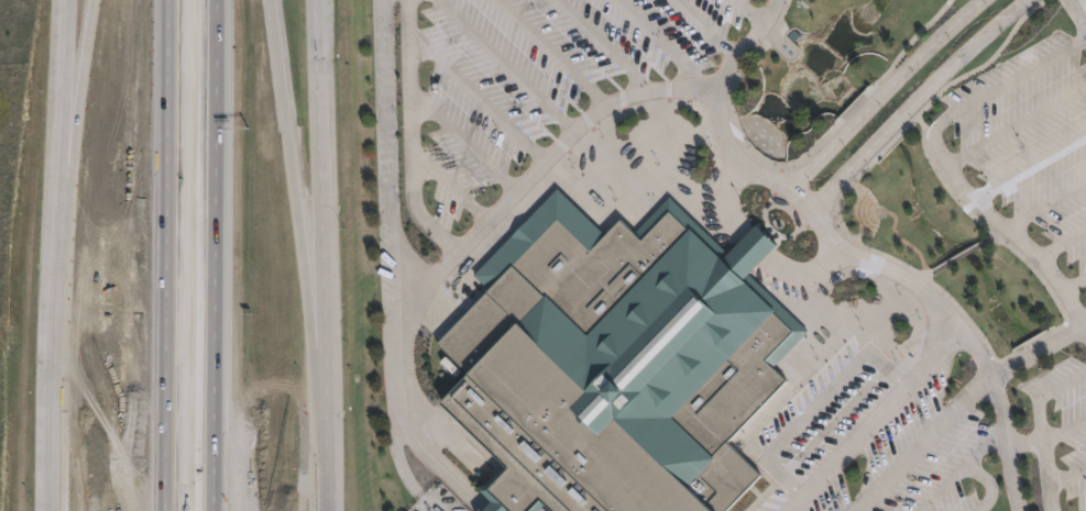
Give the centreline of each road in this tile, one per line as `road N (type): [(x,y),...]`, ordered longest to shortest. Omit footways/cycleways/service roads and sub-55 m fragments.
road 1 (motorway): [(84,0),(127,510)]
road 2 (motorway): [(230,510),(241,0)]
road 3 (motorway): [(143,0),(140,510)]
road 4 (secondary): [(59,133),(48,314),(51,510)]
road 5 (secondary): [(323,355),(316,0)]
road 6 (secondary): [(323,510),(323,355)]
road 7 (secondary): [(68,0),(59,133)]

